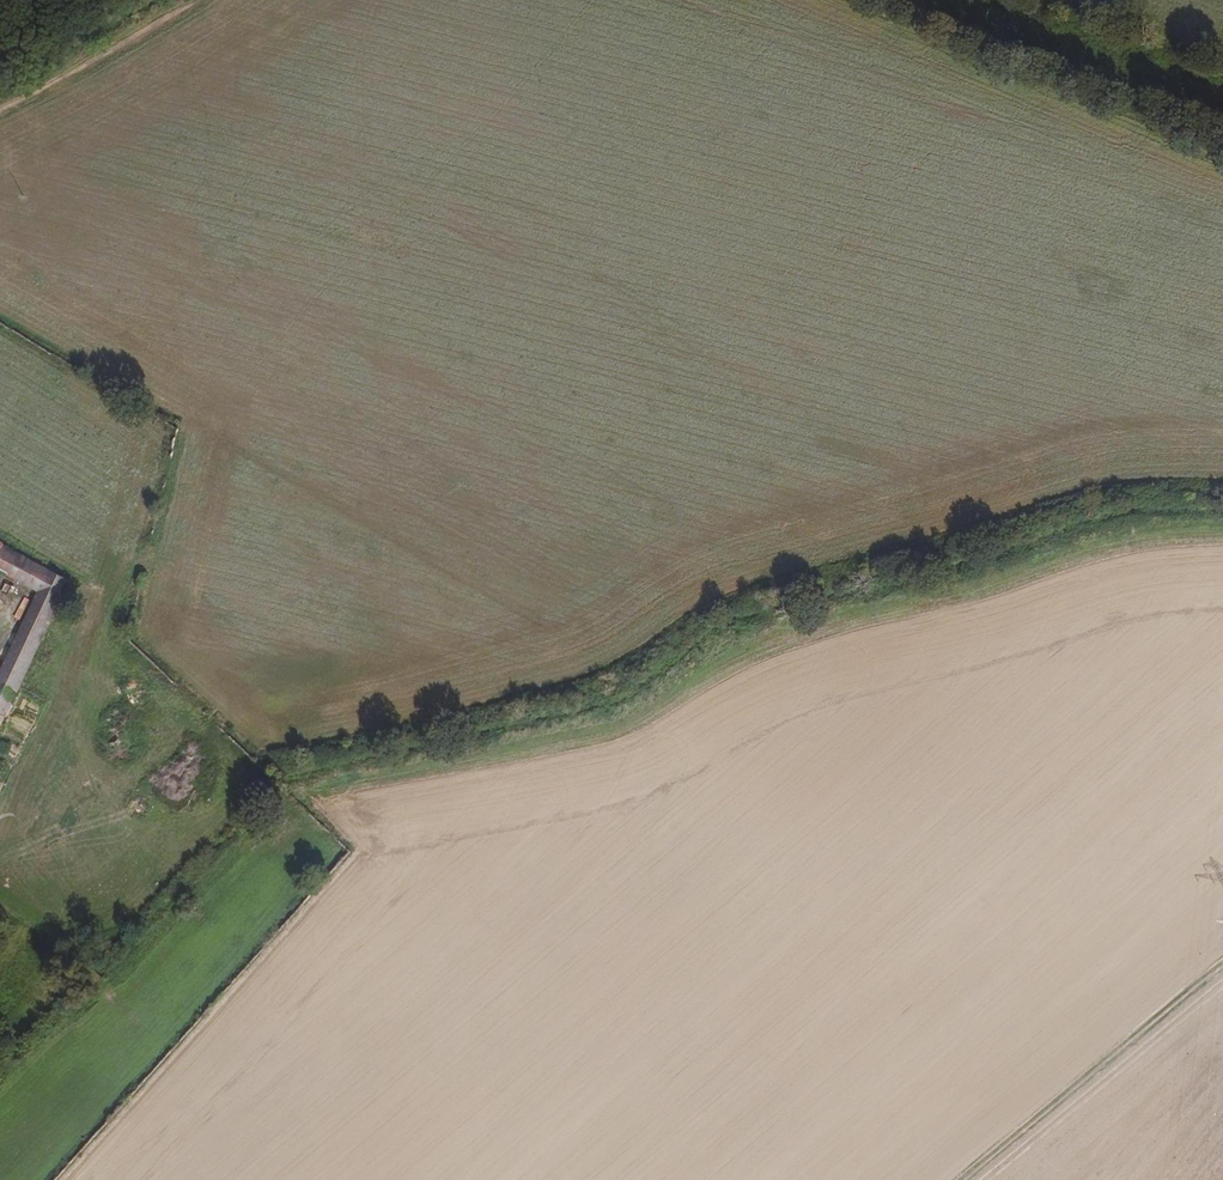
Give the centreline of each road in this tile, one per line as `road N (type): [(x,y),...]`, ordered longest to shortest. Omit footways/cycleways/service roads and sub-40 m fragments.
road 1 (track): [(1222,958),(958,1179)]

